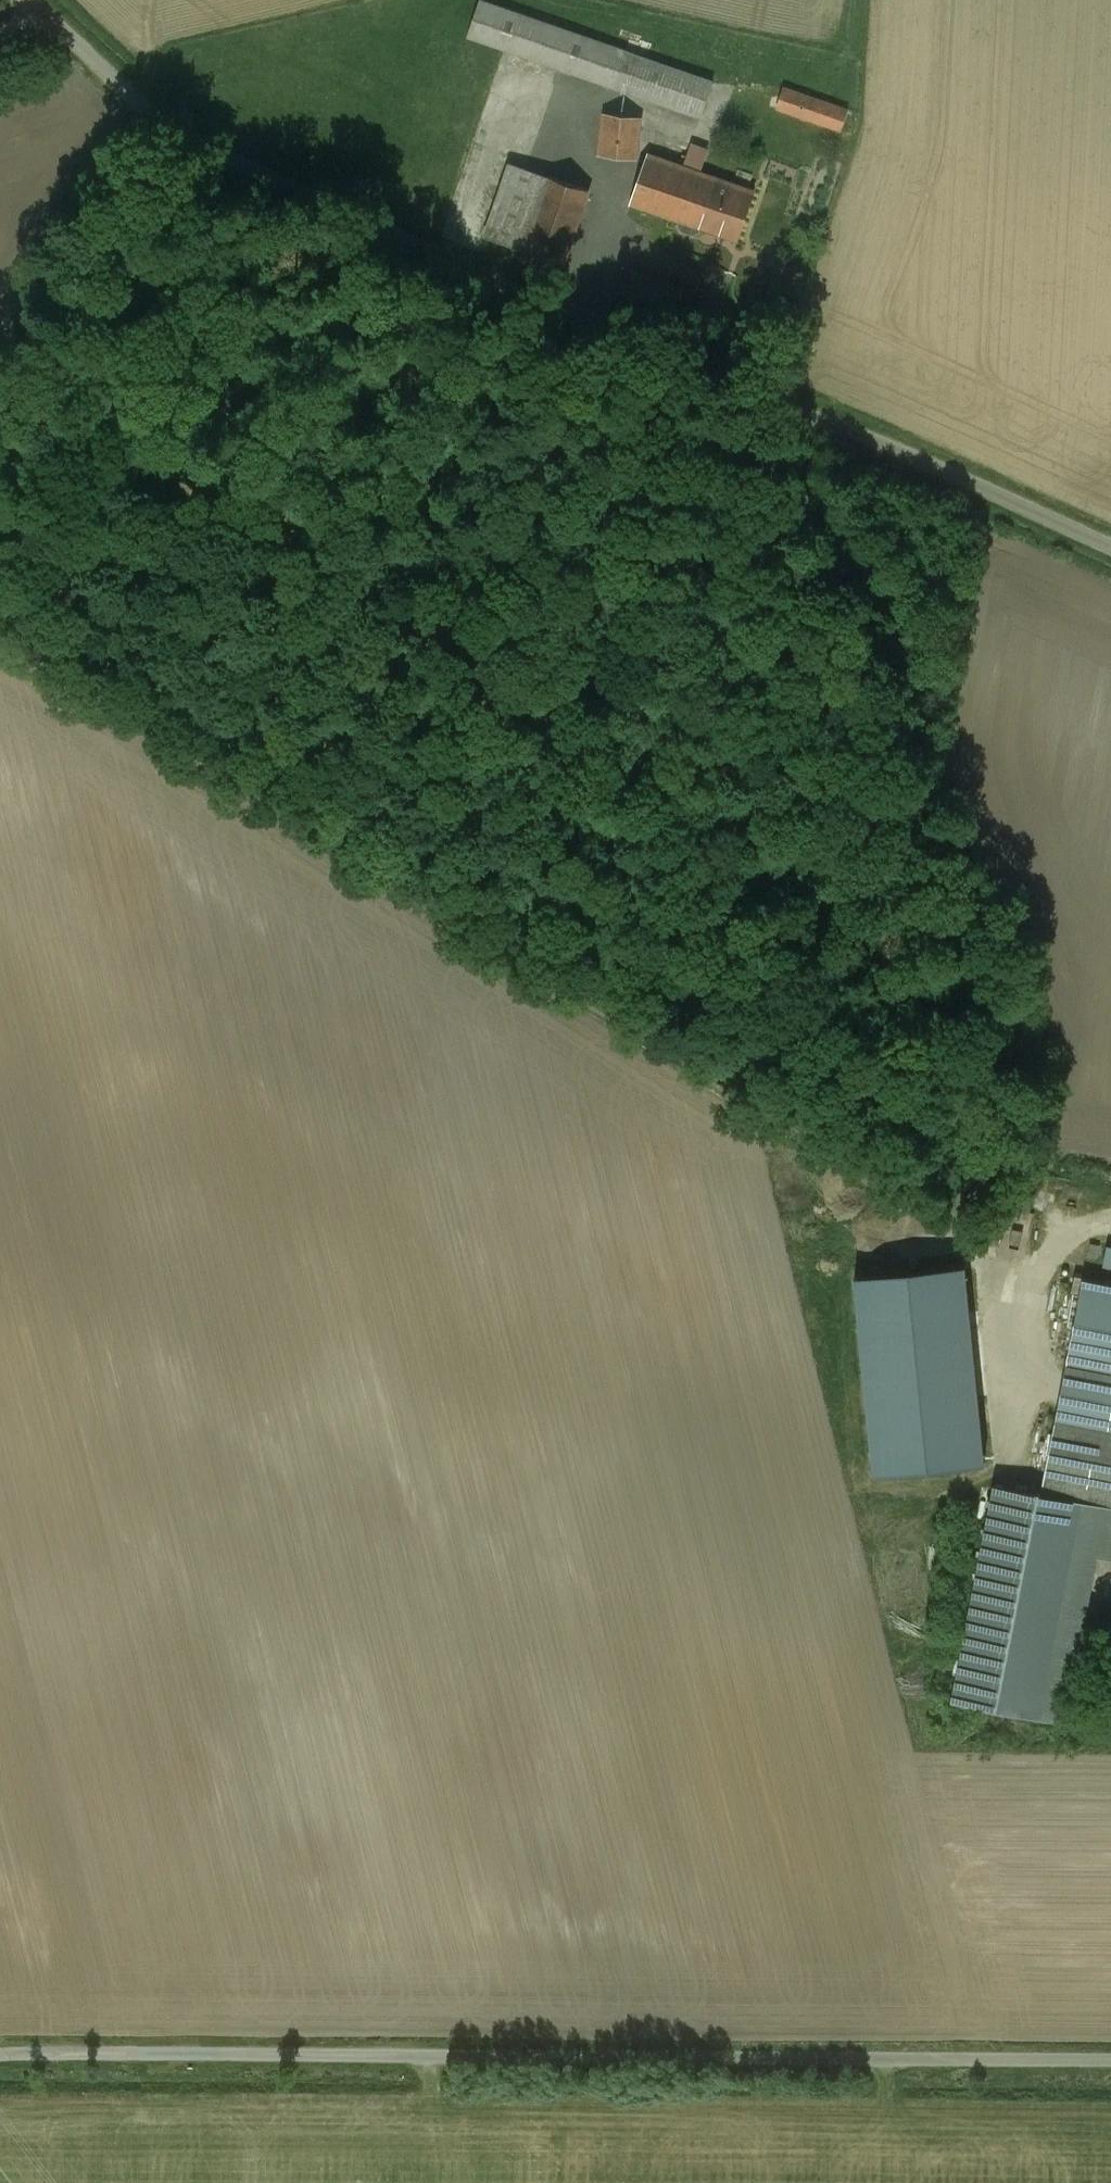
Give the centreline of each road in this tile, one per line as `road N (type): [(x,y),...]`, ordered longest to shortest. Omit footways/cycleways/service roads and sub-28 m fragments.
road 1 (unclassified): [(54,17),(184,125),(558,305),(1110,551)]
road 2 (unclassified): [(0,2056),(1110,2060)]

